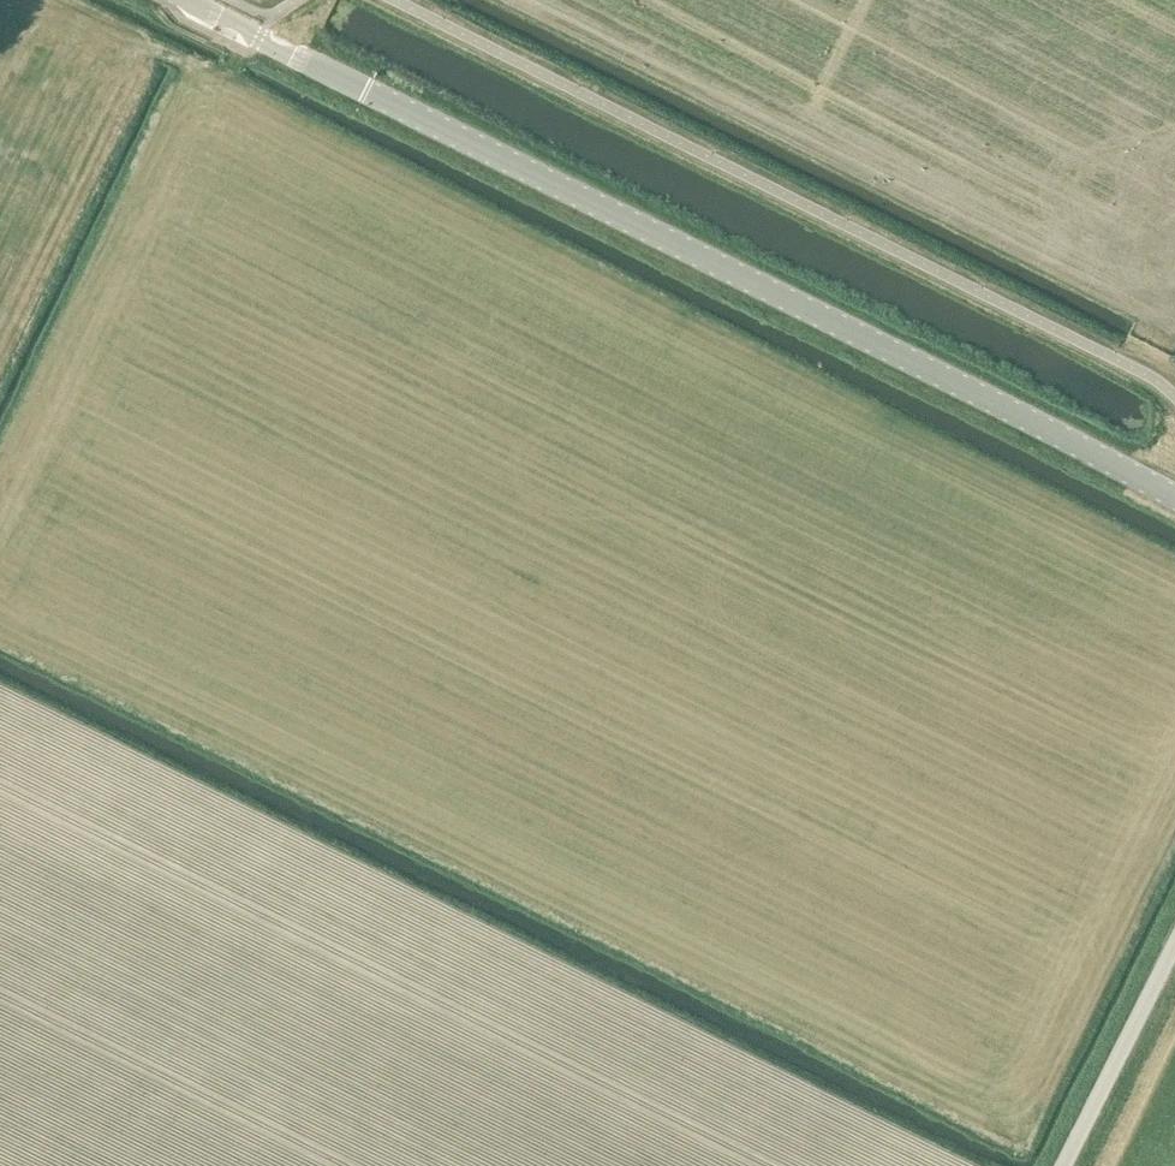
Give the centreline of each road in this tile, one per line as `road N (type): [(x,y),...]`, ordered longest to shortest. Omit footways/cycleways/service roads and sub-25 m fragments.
road 1 (tertiary): [(1174,500),(183,0)]
road 2 (unclassified): [(1069,1165),(1174,954)]

